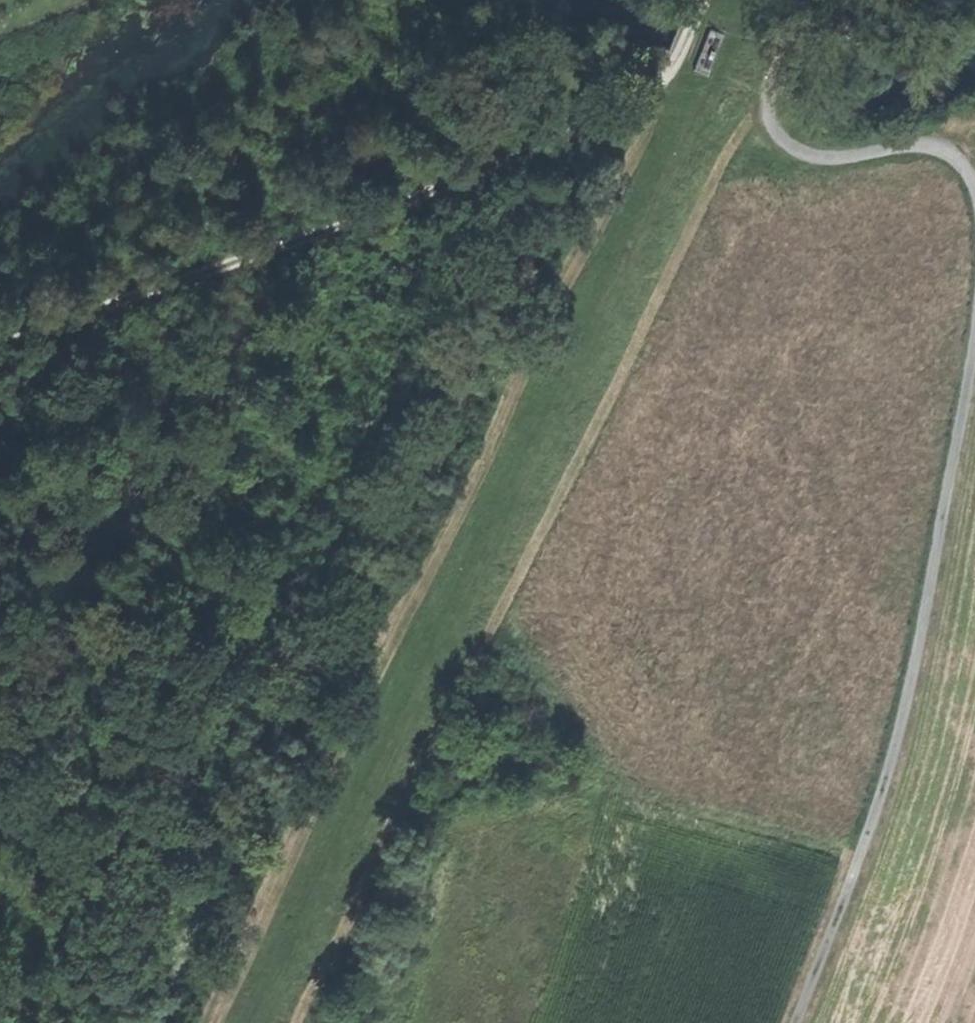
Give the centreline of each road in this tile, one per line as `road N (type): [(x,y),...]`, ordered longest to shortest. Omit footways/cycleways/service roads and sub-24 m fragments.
road 1 (track): [(254,1022),(696,113),(743,0)]
road 2 (track): [(0,355),(668,95),(703,0)]
road 3 (track): [(974,345),(891,764),(793,1022)]
road 4 (track): [(796,0),(785,20),(773,130),(799,158),(839,167),(923,148),(957,158),(974,187)]

